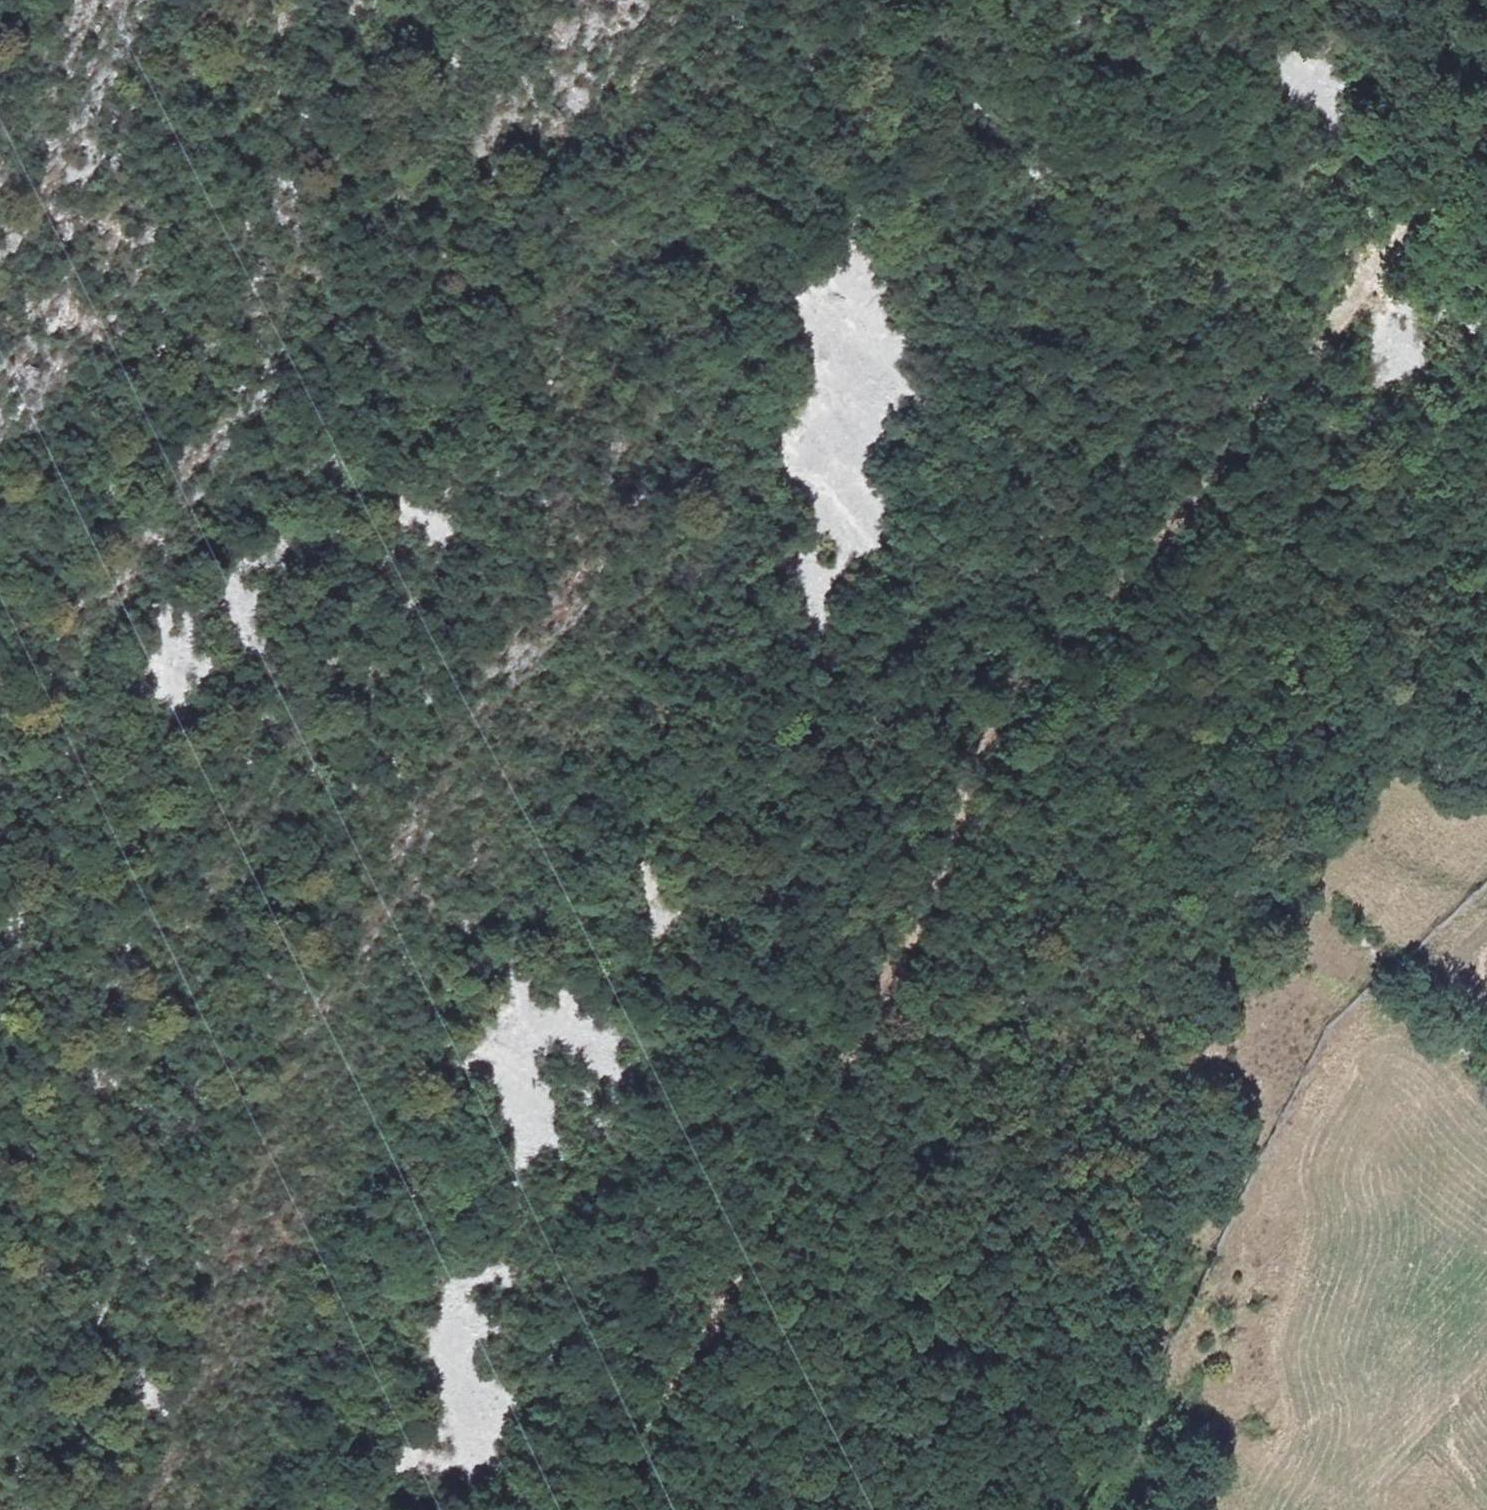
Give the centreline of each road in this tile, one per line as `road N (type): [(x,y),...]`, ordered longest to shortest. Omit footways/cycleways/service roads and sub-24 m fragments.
road 1 (track): [(609,1509),(872,980),(953,776),(1065,675),(1486,122)]
road 2 (track): [(1486,546),(1253,630),(1104,673),(1065,675)]

